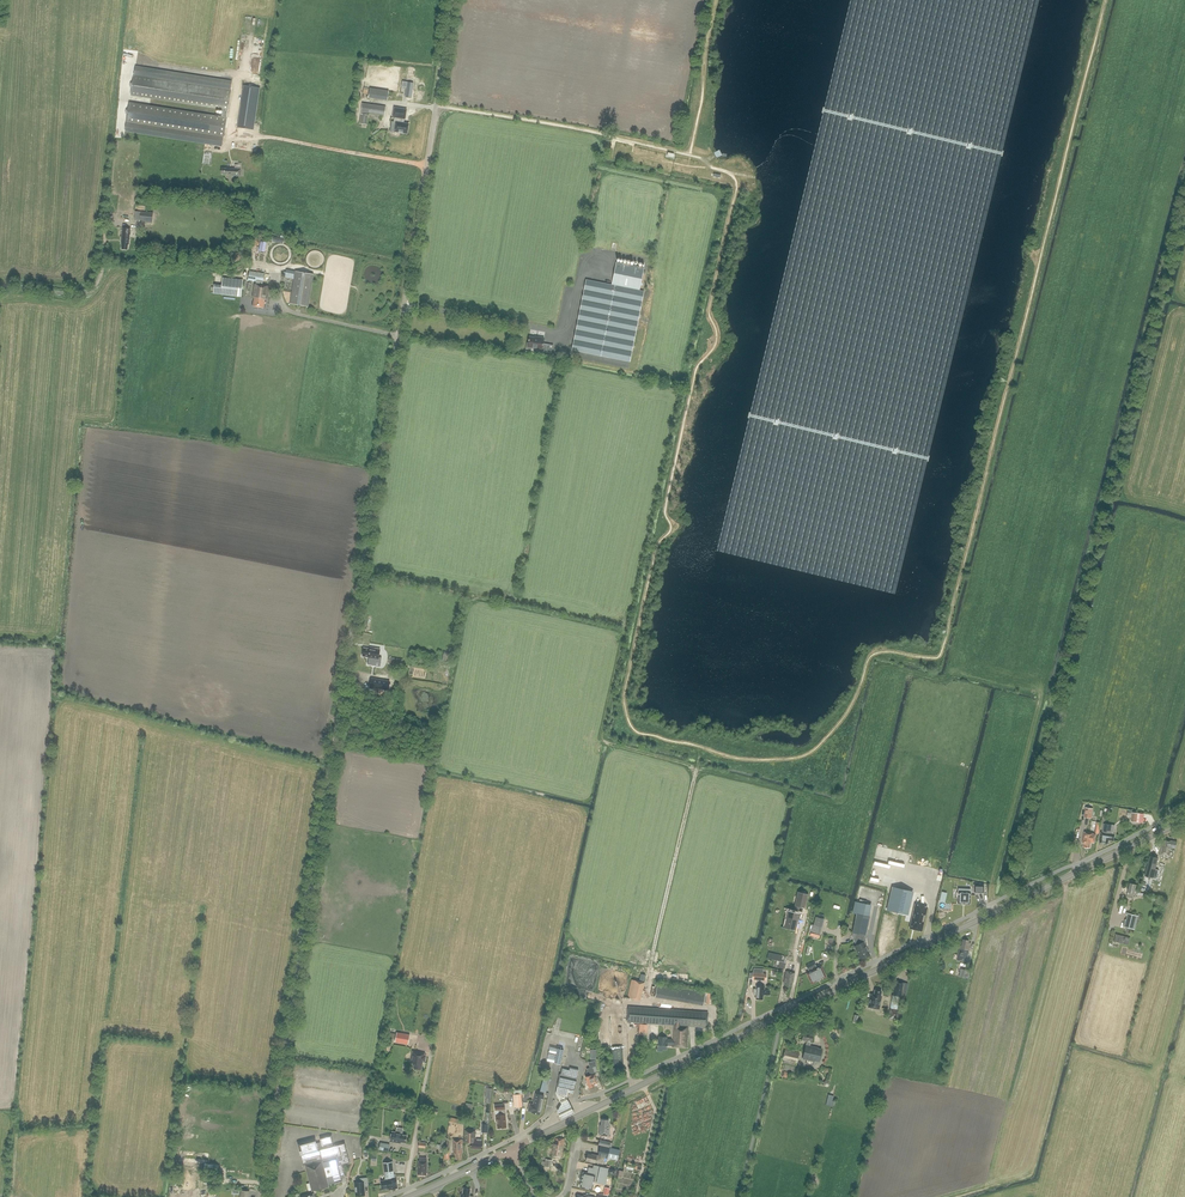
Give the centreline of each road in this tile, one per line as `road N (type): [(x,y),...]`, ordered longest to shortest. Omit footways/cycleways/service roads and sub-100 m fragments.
road 1 (unclassified): [(262,1196),(452,0)]
road 2 (tertiary): [(511,1150),(1184,821)]
road 3 (unclassified): [(0,288),(85,293),(102,262)]

